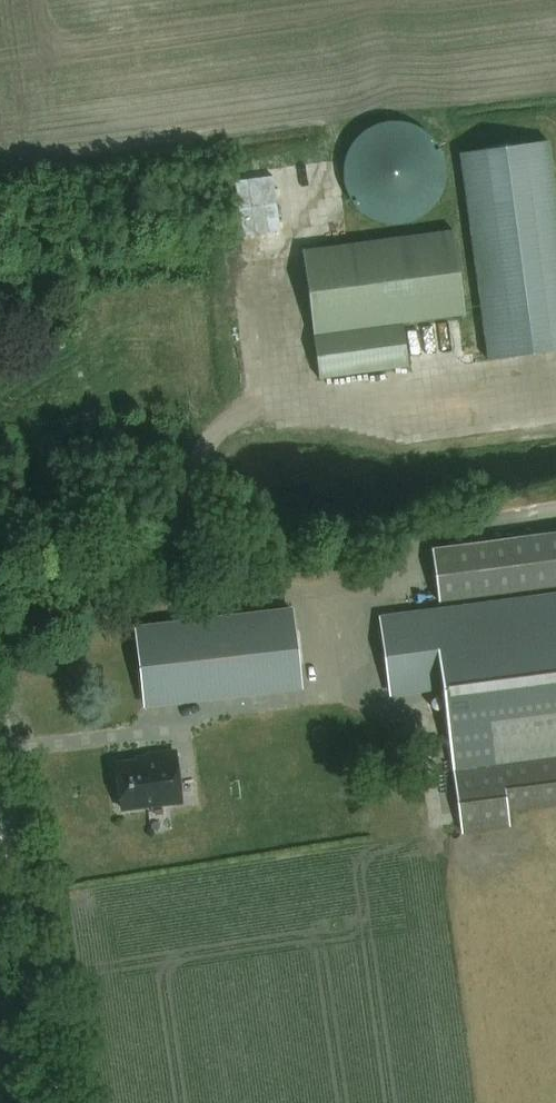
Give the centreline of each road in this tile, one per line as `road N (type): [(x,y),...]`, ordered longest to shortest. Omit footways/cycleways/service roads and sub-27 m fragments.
road 1 (unclassified): [(51,1102),(0,742)]

